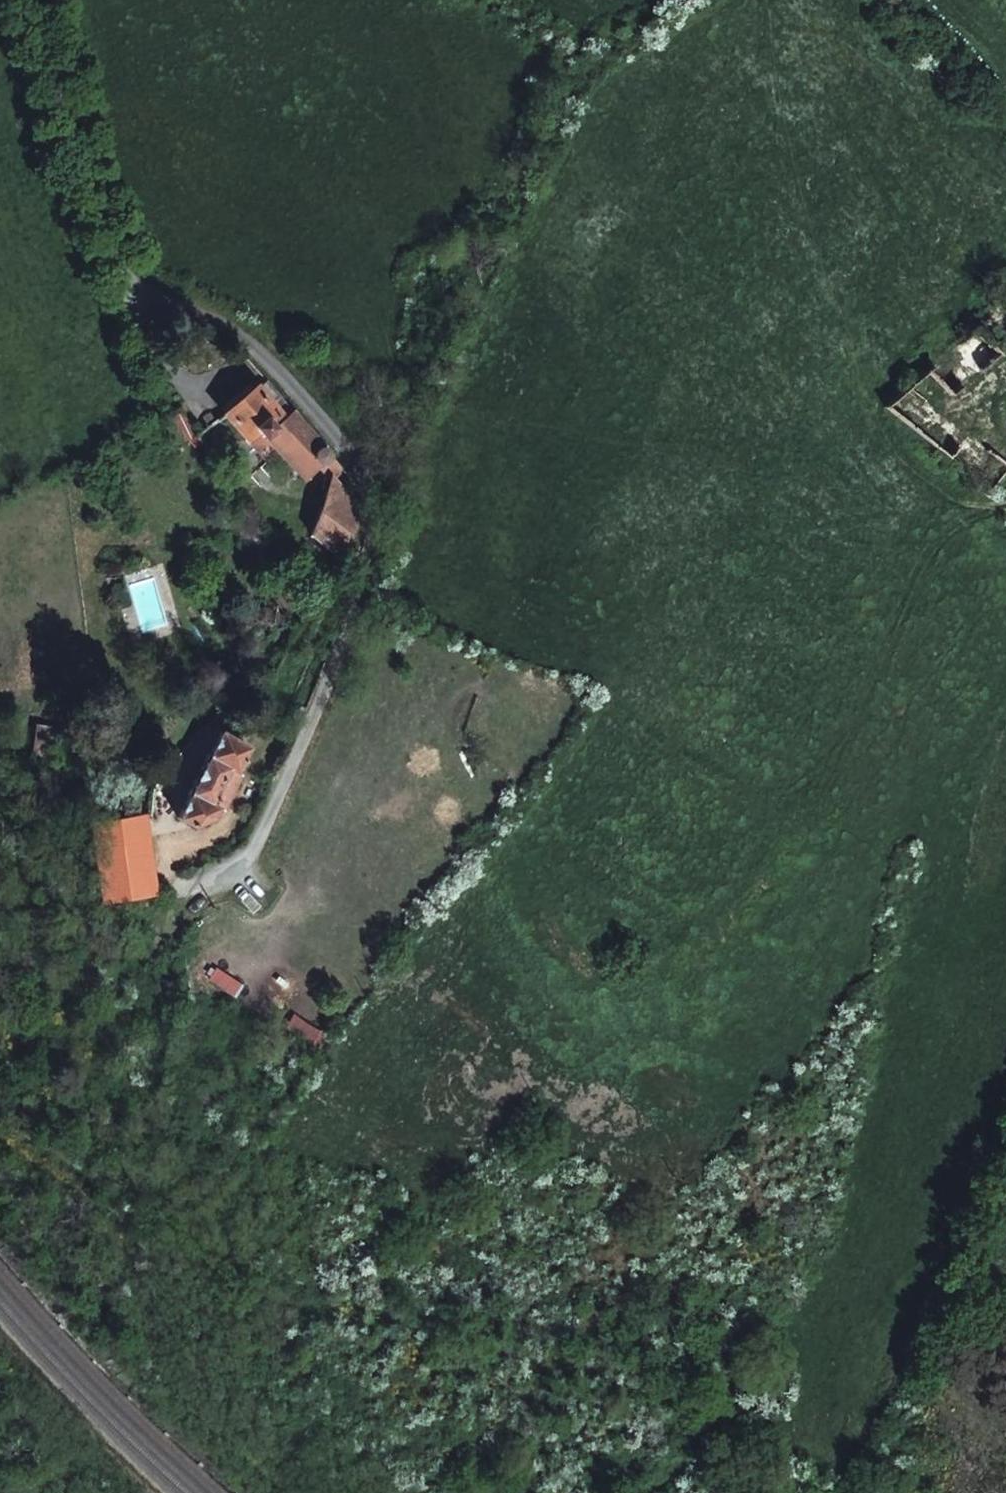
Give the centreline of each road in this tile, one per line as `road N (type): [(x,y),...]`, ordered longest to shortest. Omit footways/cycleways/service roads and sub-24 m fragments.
road 1 (residential): [(181,1209),(177,920),(259,833),(334,688),(384,538),(380,496),(353,428),(276,350),(144,292),(107,263),(23,0)]

